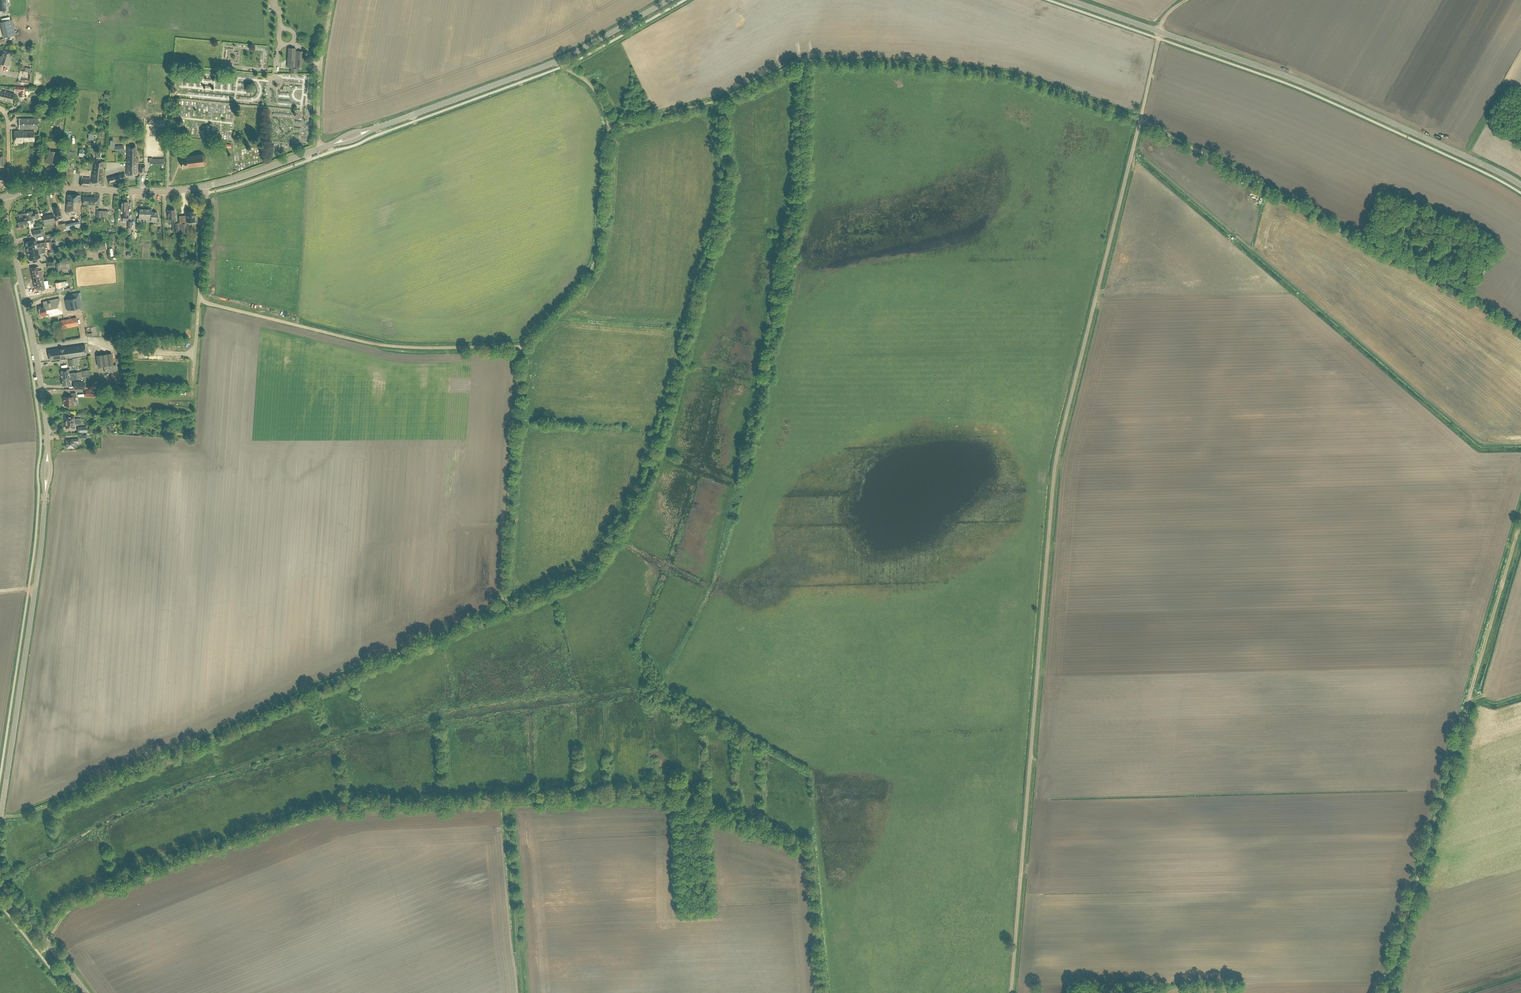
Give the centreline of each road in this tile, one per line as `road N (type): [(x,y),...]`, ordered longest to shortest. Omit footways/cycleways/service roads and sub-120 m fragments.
road 1 (unclassified): [(1011,992),(1058,455),(1161,31)]
road 2 (track): [(40,954),(73,905),(339,808),(641,795),(813,851),(829,992)]
road 3 (track): [(717,100),(804,61),(1013,73),(1140,118),(1520,327)]
road 4 (track): [(502,605),(588,570),(645,480),(725,184),(717,100)]
road 5 (track): [(0,816),(25,814),(207,739),(502,605)]
road 6 (track): [(502,605),(518,352),(598,256),(608,126)]
road 7 (track): [(1385,992),(1520,519)]
road 8 (unclassified): [(520,346),(374,343),(200,299),(204,186)]
road 9 (tertiary): [(1520,184),(1301,81),(1161,31)]
road 10 (tertiary): [(0,818),(46,482)]
road 11 (tertiary): [(47,458),(34,343),(6,217)]
road 12 (tertiary): [(10,195),(204,186)]
road 13 (track): [(506,800),(523,992)]
road 14 (tertiary): [(558,62),(380,126)]
road 15 (unclassified): [(318,150),(332,0)]
road 16 (tertiary): [(87,992),(0,872)]
road 17 (tertiary): [(670,0),(558,62)]
road 18 (tertiary): [(204,186),(318,150)]

